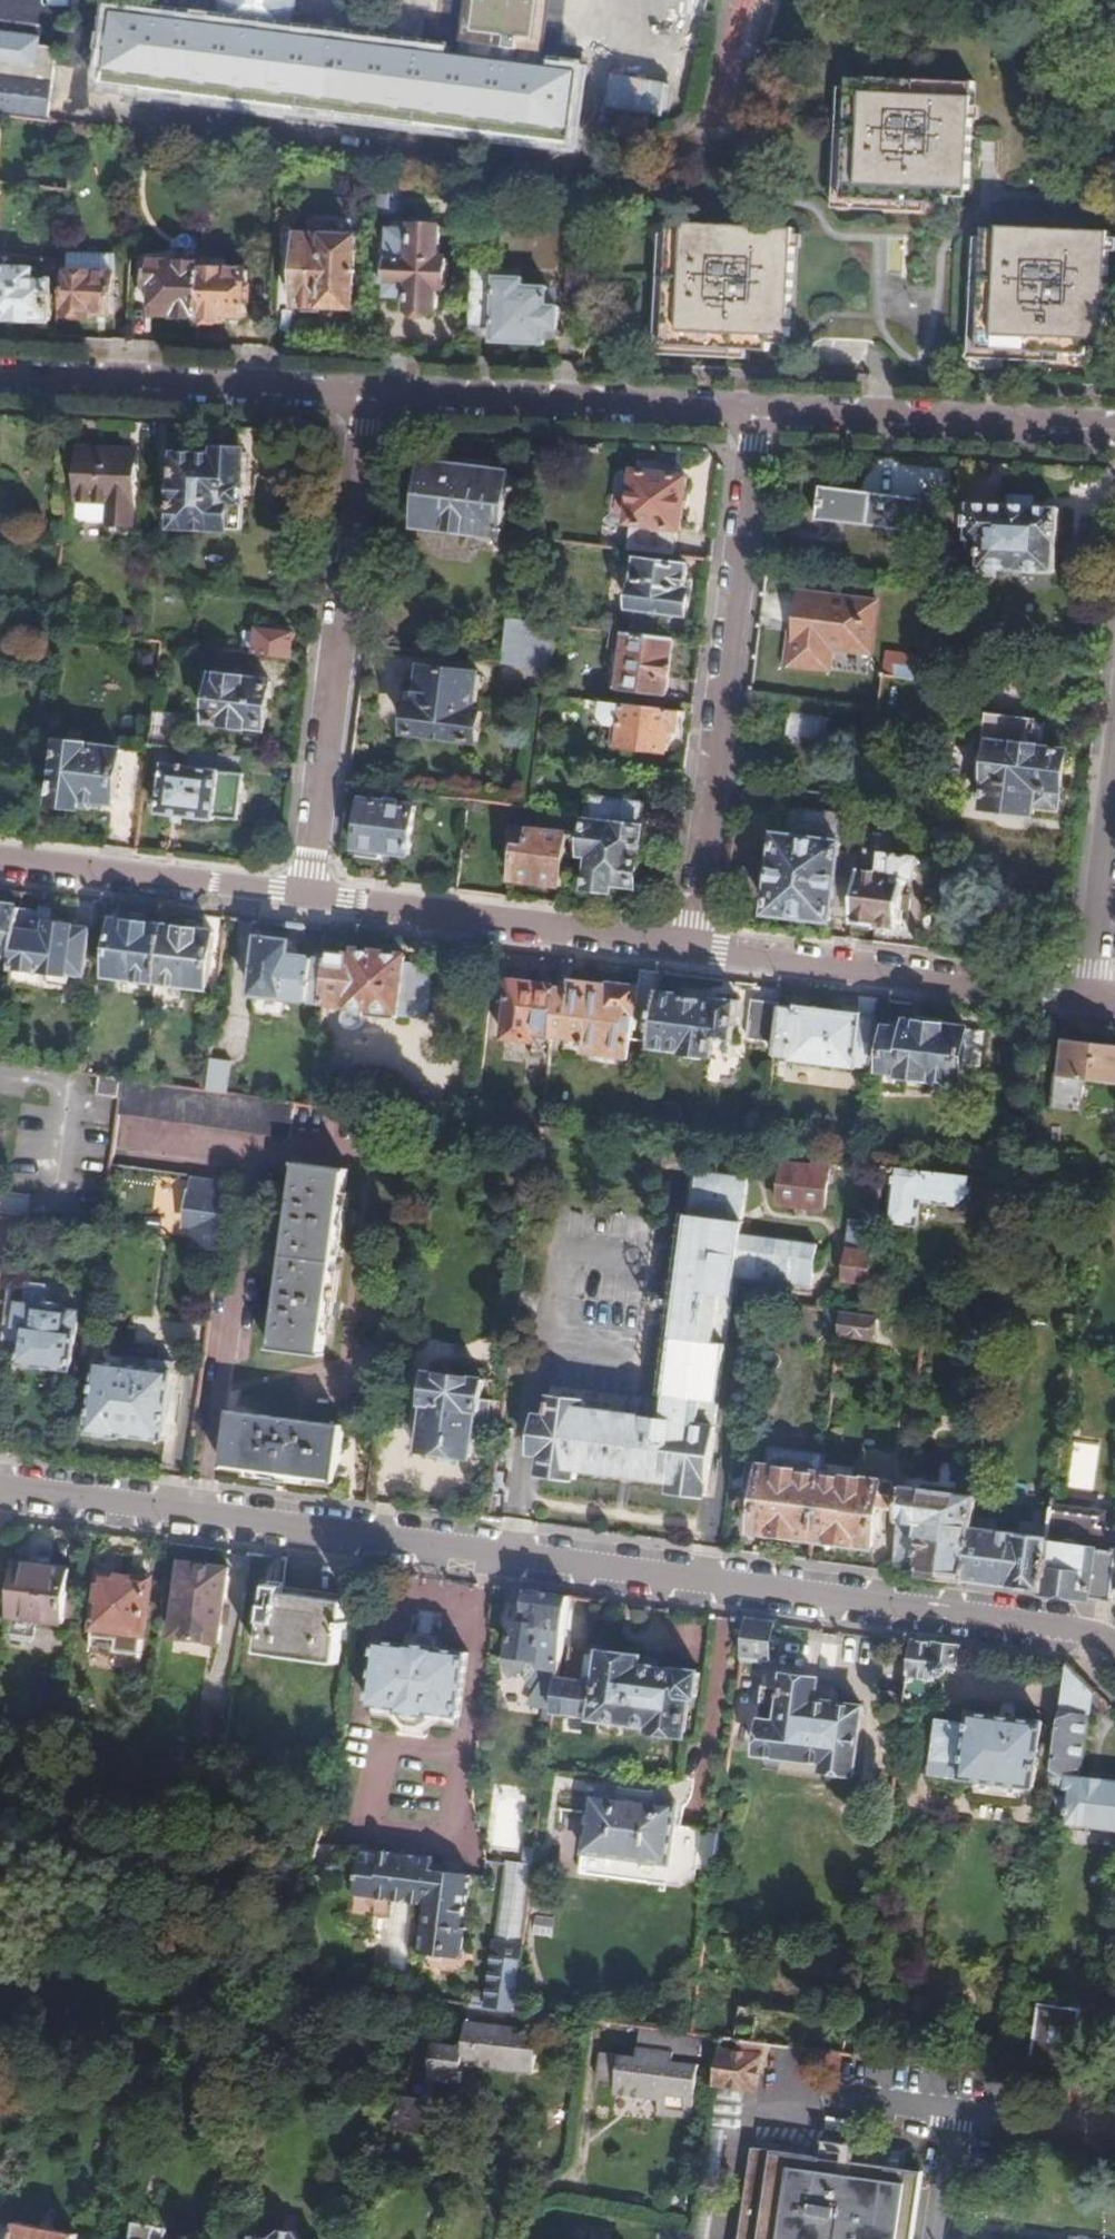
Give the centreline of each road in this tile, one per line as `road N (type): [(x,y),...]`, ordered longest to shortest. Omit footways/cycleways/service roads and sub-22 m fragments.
road 1 (residential): [(0,1490),(1051,1628),(1100,1643),(1114,1657)]
road 2 (residential): [(686,952),(757,415)]
road 3 (residential): [(301,902),(369,400)]
road 4 (residential): [(686,952),(1082,1006)]
road 5 (residential): [(757,415),(369,400)]
road 6 (residential): [(301,902),(686,952)]
road 7 (residential): [(369,400),(0,383)]
road 8 (residential): [(1114,429),(757,415)]
road 9 (residential): [(0,864),(301,902)]
road 10 (residential): [(1082,1006),(1114,759)]

